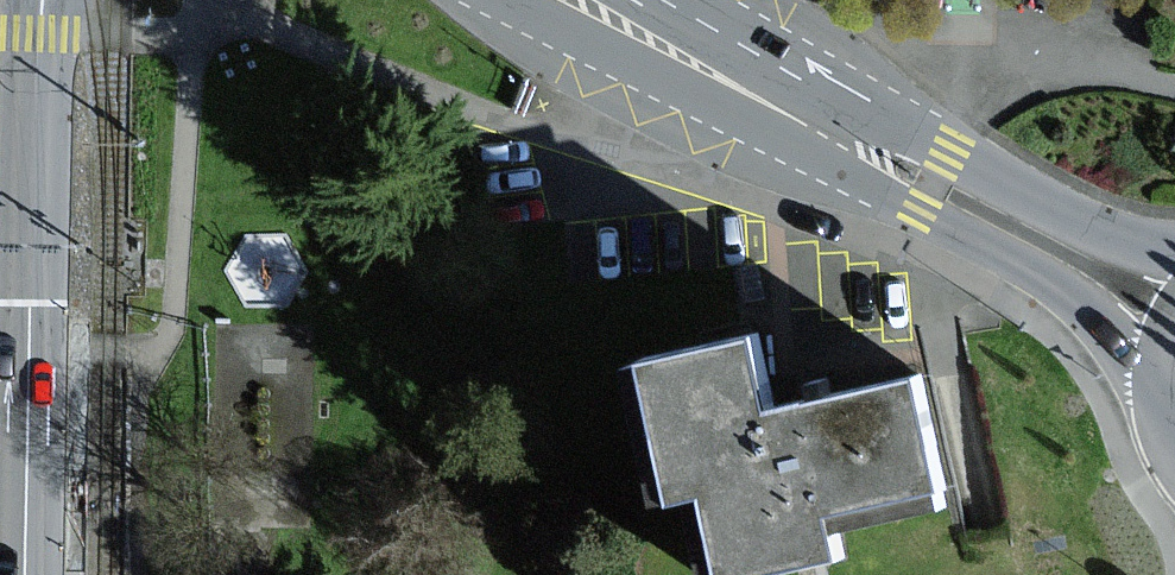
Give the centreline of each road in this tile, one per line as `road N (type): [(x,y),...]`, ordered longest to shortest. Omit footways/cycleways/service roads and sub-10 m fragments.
road 1 (tertiary): [(504,0),(1037,270),(1104,323),(1173,429)]
road 2 (primary): [(23,574),(37,0)]
road 3 (tertiary): [(1174,257),(1093,233),(681,0)]

